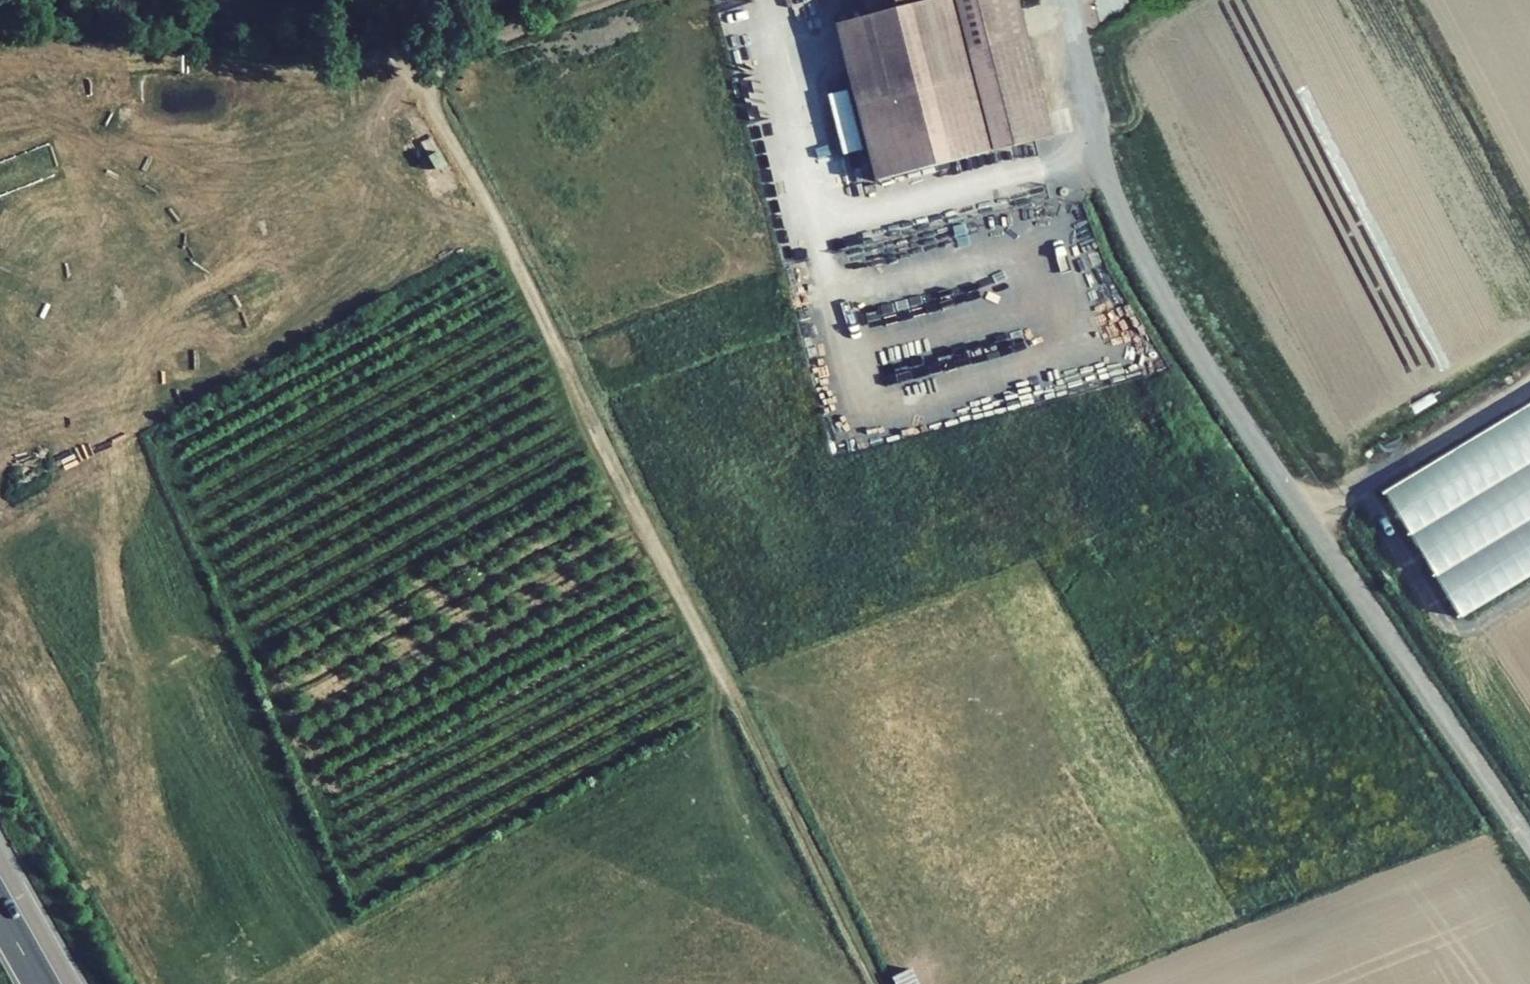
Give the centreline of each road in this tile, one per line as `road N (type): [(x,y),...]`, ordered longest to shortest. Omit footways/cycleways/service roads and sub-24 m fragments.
road 1 (track): [(1097,136),(1113,193),(1157,285),(1529,844)]
road 2 (residential): [(1069,0),(1097,136)]

